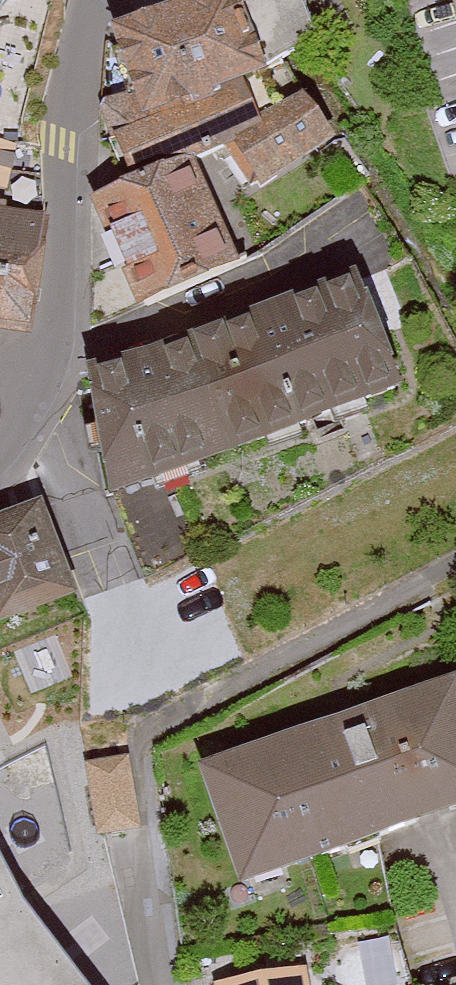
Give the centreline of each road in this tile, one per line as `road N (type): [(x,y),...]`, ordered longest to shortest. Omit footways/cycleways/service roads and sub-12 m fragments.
road 1 (residential): [(99,0),(60,146),(55,310),(42,374)]

